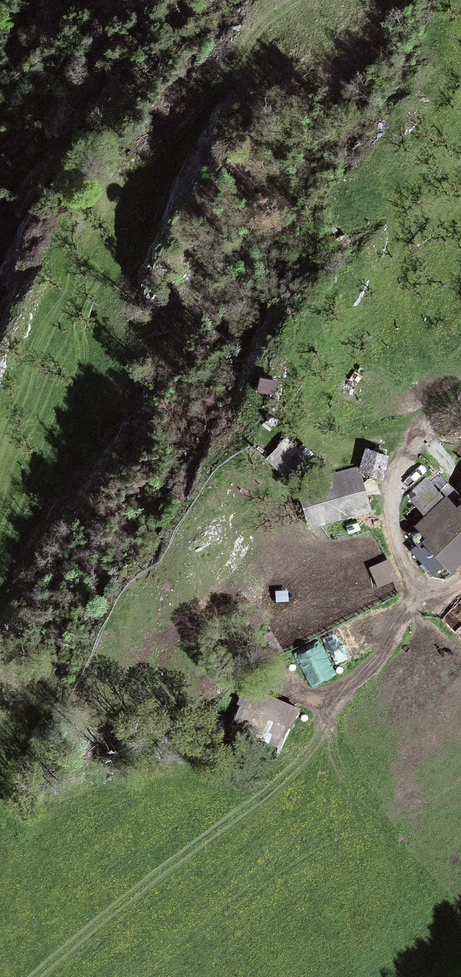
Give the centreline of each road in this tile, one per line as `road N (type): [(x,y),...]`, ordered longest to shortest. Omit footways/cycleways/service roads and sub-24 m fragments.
road 1 (unclassified): [(460,583),(427,589),(402,560),(390,513),(403,465)]

